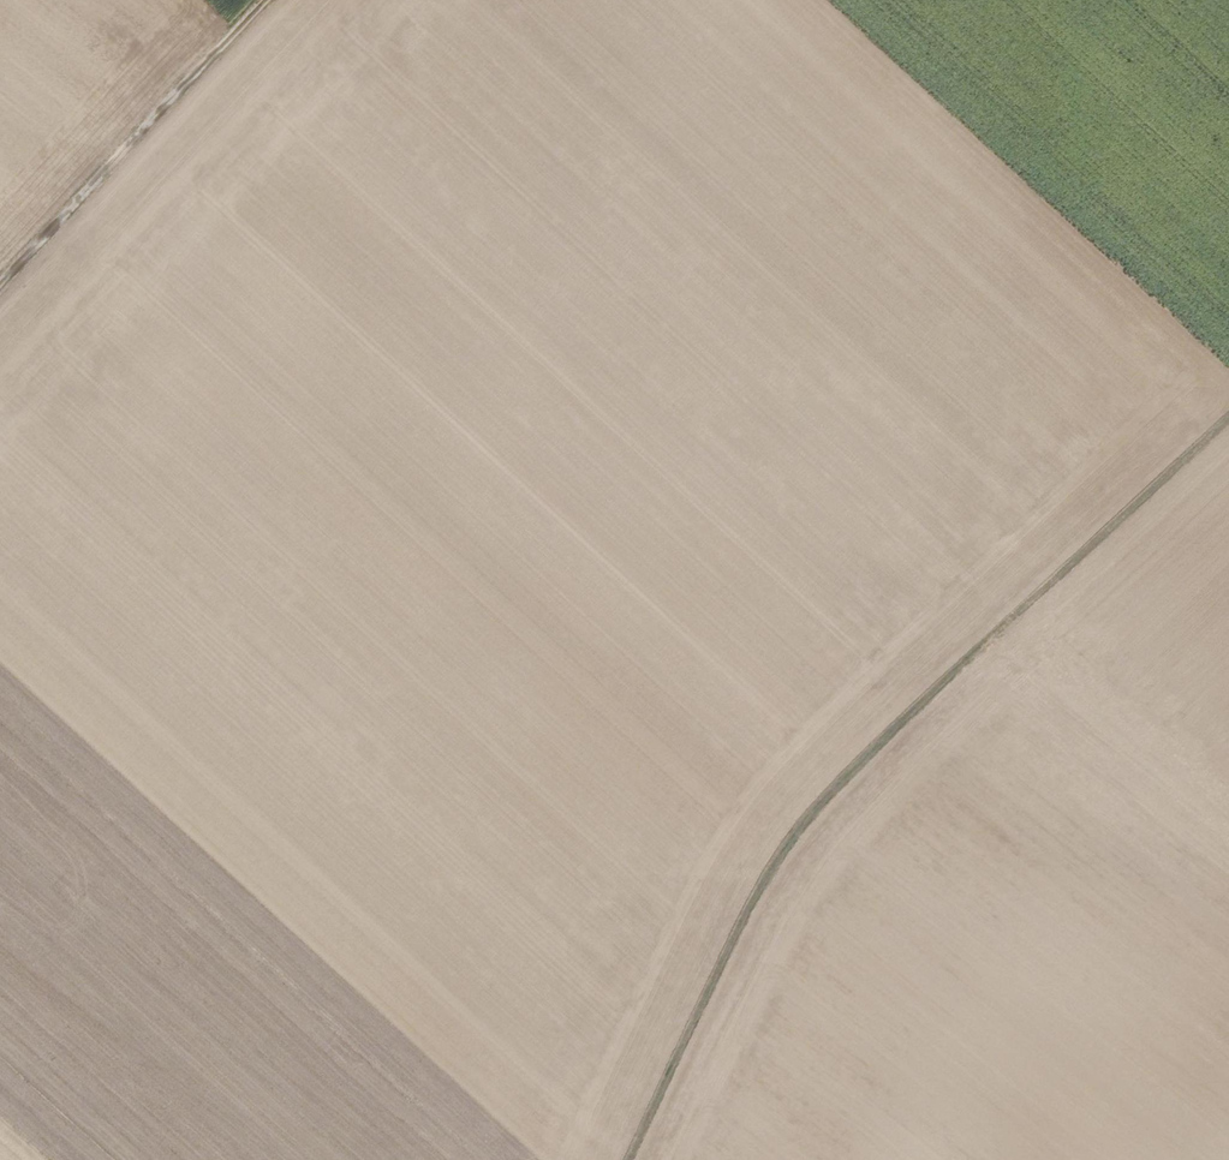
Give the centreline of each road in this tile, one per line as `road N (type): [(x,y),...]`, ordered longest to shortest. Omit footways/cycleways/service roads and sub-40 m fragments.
road 1 (track): [(626,1159),(762,881),(798,829),(1228,415)]
road 2 (track): [(262,0),(0,277)]

